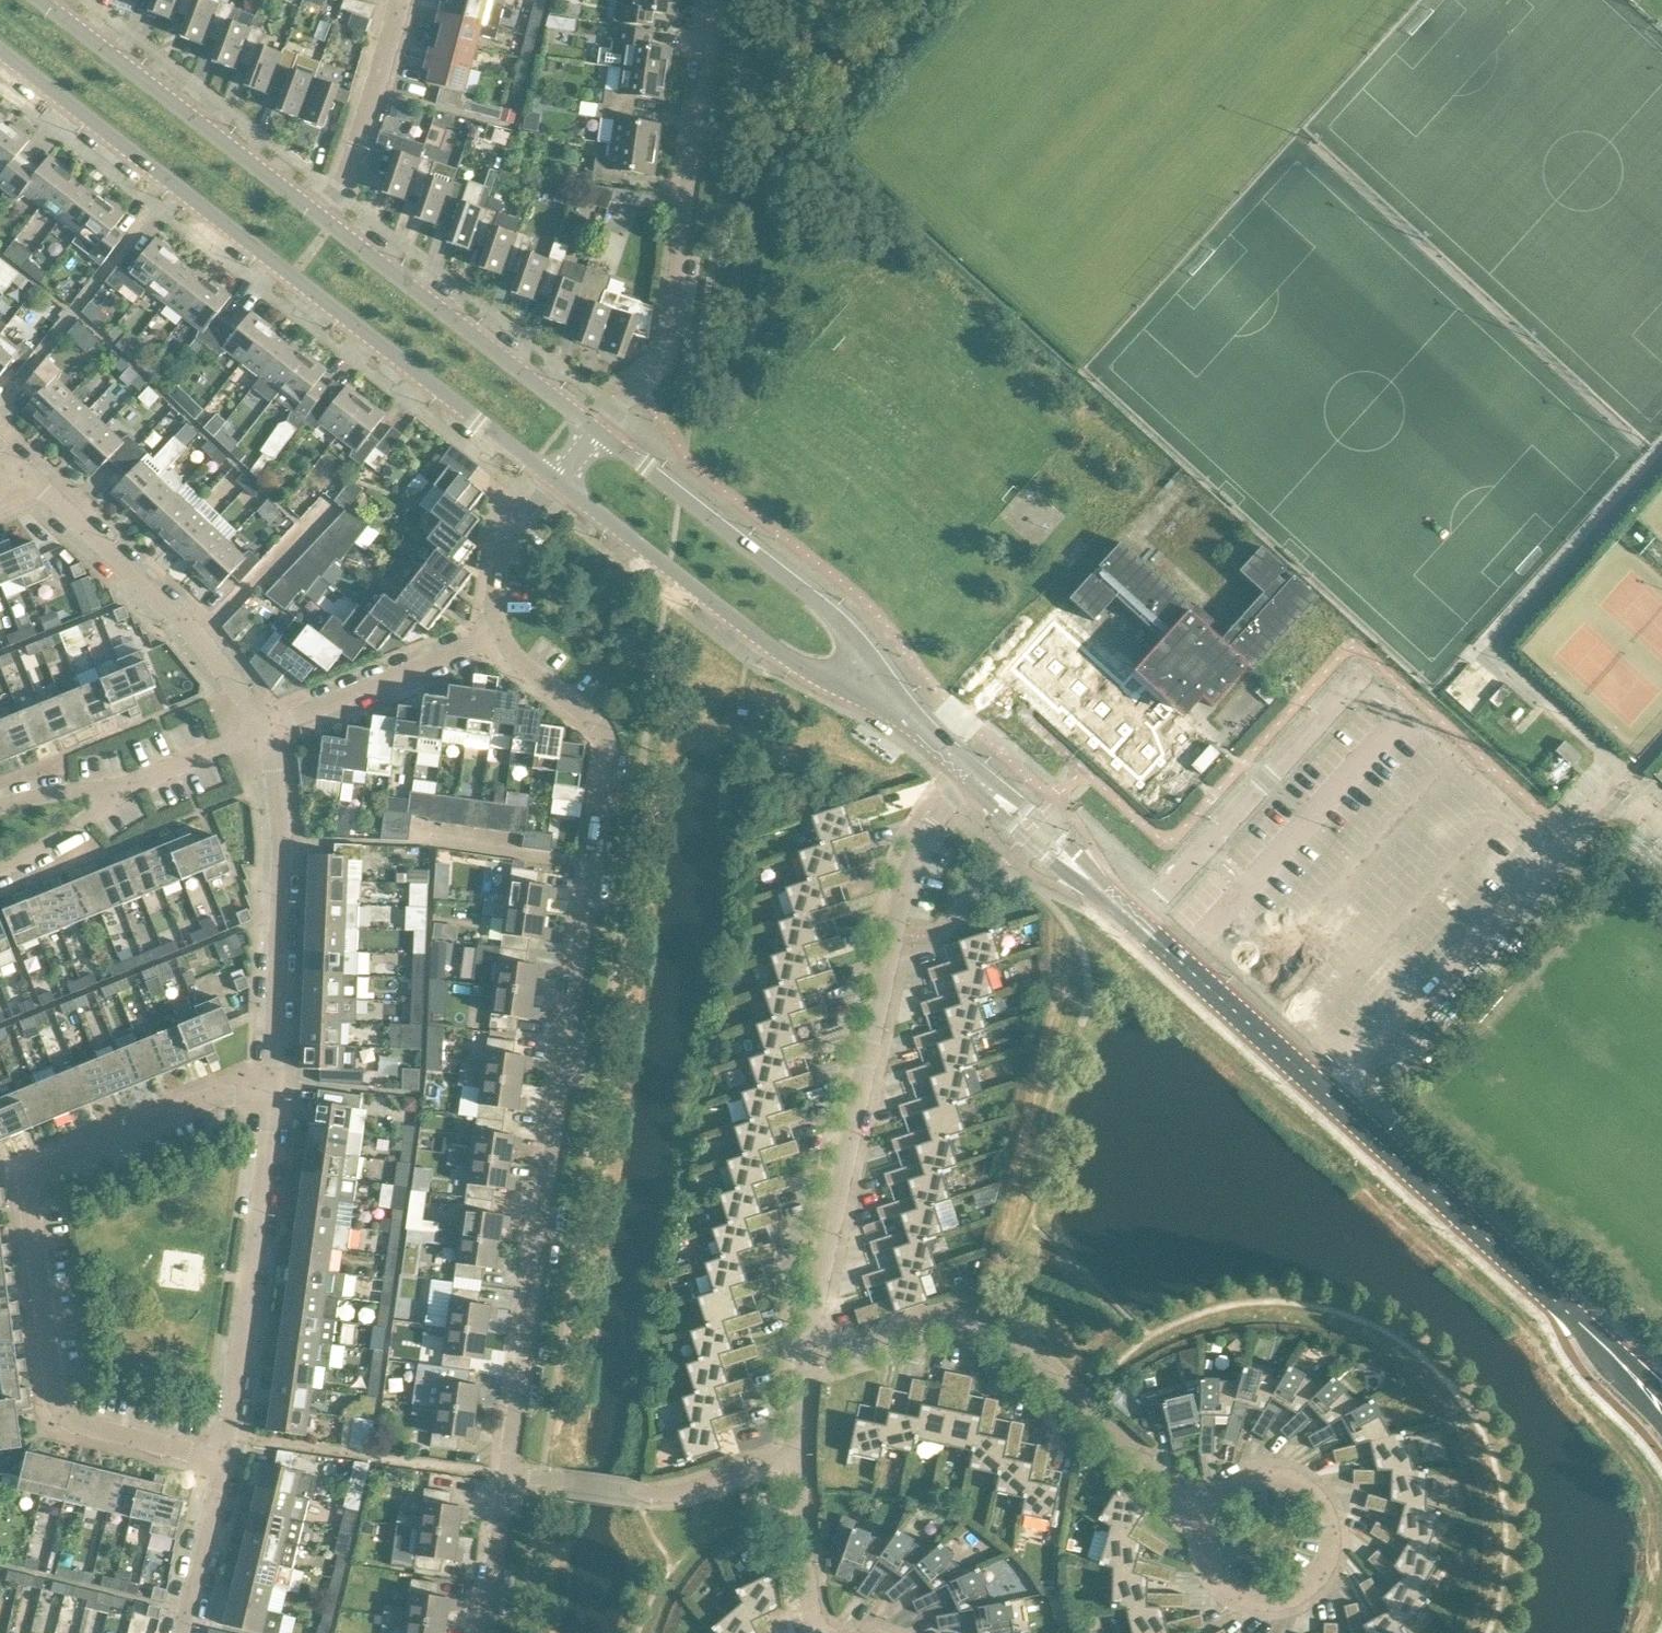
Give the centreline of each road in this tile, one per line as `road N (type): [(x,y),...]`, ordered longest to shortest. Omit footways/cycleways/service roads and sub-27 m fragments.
road 1 (residential): [(506,1477),(607,751),(596,727),(495,642)]
road 2 (tertiary): [(1637,1378),(1092,883)]
road 3 (tertiary): [(0,51),(554,482)]
road 4 (residential): [(223,1461),(62,1417),(31,1174),(46,1160),(244,1081),(273,1083)]
road 5 (residential): [(809,1346),(910,872),(933,821),(972,773)]
road 6 (residential): [(1210,1513),(1192,1507),(973,1323),(857,1347),(809,1346)]
road 7 (residential): [(597,431),(658,361),(679,303),(719,0)]
road 8 (tertiary): [(554,482),(830,686),(913,720)]
road 9 (tertiary): [(913,720),(857,641),(597,431)]
road 10 (residential): [(223,1461),(273,1083)]
road 11 (residential): [(1210,1513),(1211,1562),(1245,1596),(1293,1596),(1328,1562),(1329,1515),(1295,1479),(1262,1474),(1219,1499)]
road 12 (residential): [(273,1083),(280,783),(262,724)]
road 13 (tertiary): [(597,431),(319,217)]
road 14 (residential): [(262,724),(195,638),(23,469)]
road 15 (tertiary): [(319,217),(47,4)]
road 16 (residential): [(495,642),(262,724)]
road 17 (residential): [(319,217),(357,147),(403,0)]
road 18 (residential): [(817,1632),(807,1607),(798,1456)]
road 19 (residential): [(183,1632),(223,1461)]
road 20 (residential): [(554,482),(505,560),(495,642)]
road 21 (residential): [(632,1495),(669,1495),(798,1456)]
road 22 (tertiary): [(972,773),(996,811),(1052,861),(1092,883)]
road 23 (tertiary): [(1092,883),(1069,845),(972,773)]
road 24 (residential): [(262,724),(121,793)]
road 25 (residential): [(486,1632),(506,1477)]
road 26 (residential): [(0,870),(121,793)]
road 27 (residential): [(121,793),(0,807)]

